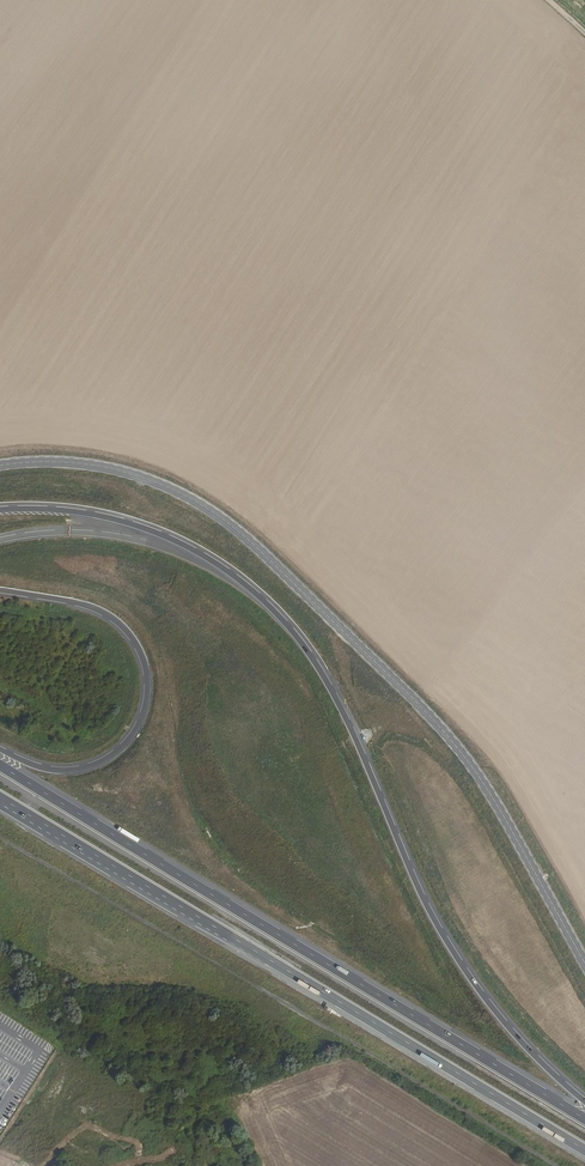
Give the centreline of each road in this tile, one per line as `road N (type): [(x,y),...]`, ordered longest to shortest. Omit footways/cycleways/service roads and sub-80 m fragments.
road 1 (trunk): [(584,1101),(480,995),(409,871),(330,685),(257,601),(172,541),(122,521),(73,508),(0,507)]
road 2 (tertiary): [(584,965),(513,834),(443,730),(241,534),(127,472),(84,463),(0,465)]
road 3 (trunk): [(584,1118),(0,763)]
road 4 (trunk): [(0,799),(584,1149)]
road 5 (track): [(0,838),(557,1165)]
road 6 (trunk): [(0,591),(112,618),(137,645),(146,696),(134,732),(98,763),(42,767),(0,750)]

